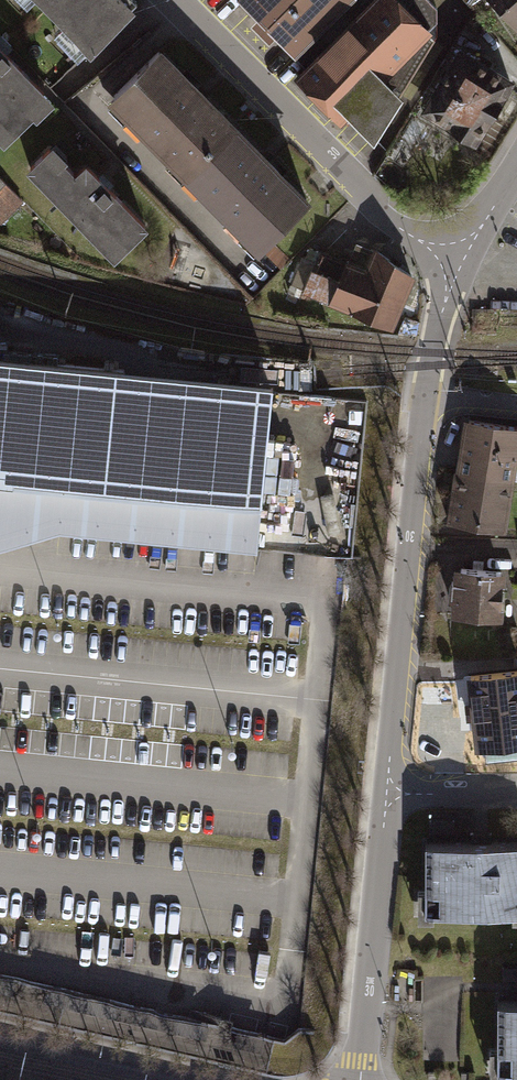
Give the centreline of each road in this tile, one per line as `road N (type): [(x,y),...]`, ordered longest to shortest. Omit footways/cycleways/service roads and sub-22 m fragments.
road 1 (residential): [(424,395),(386,794)]
road 2 (residential): [(174,0),(394,223),(462,263)]
road 3 (residential): [(386,794),(360,1079)]
road 4 (tertiary): [(0,1048),(145,1079)]
road 5 (residential): [(462,263),(424,395)]
road 6 (residential): [(386,794),(516,794)]

